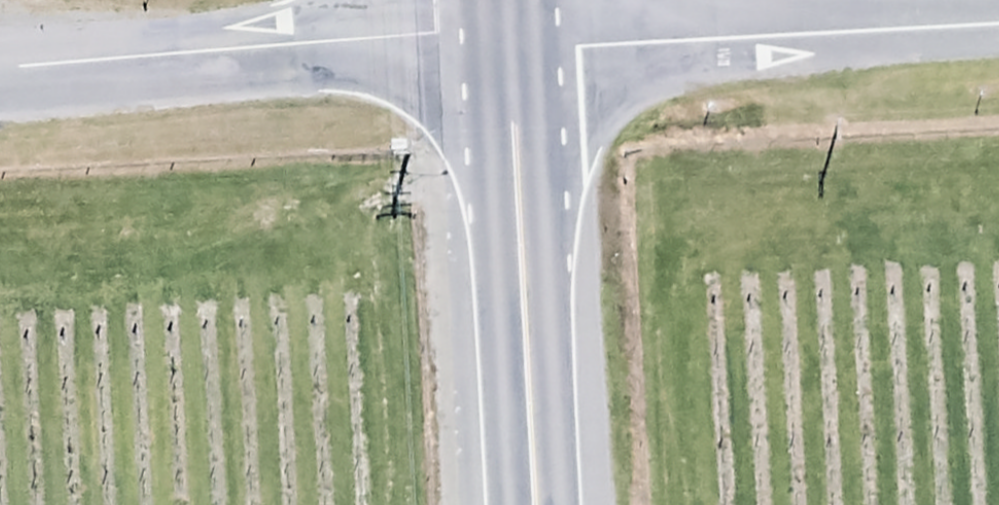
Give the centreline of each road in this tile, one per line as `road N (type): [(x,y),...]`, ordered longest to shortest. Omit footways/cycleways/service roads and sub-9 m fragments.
road 1 (unclassified): [(493,36),(998,12)]
road 2 (unclassified): [(493,36),(0,63)]
road 3 (trunk): [(493,36),(518,504)]

